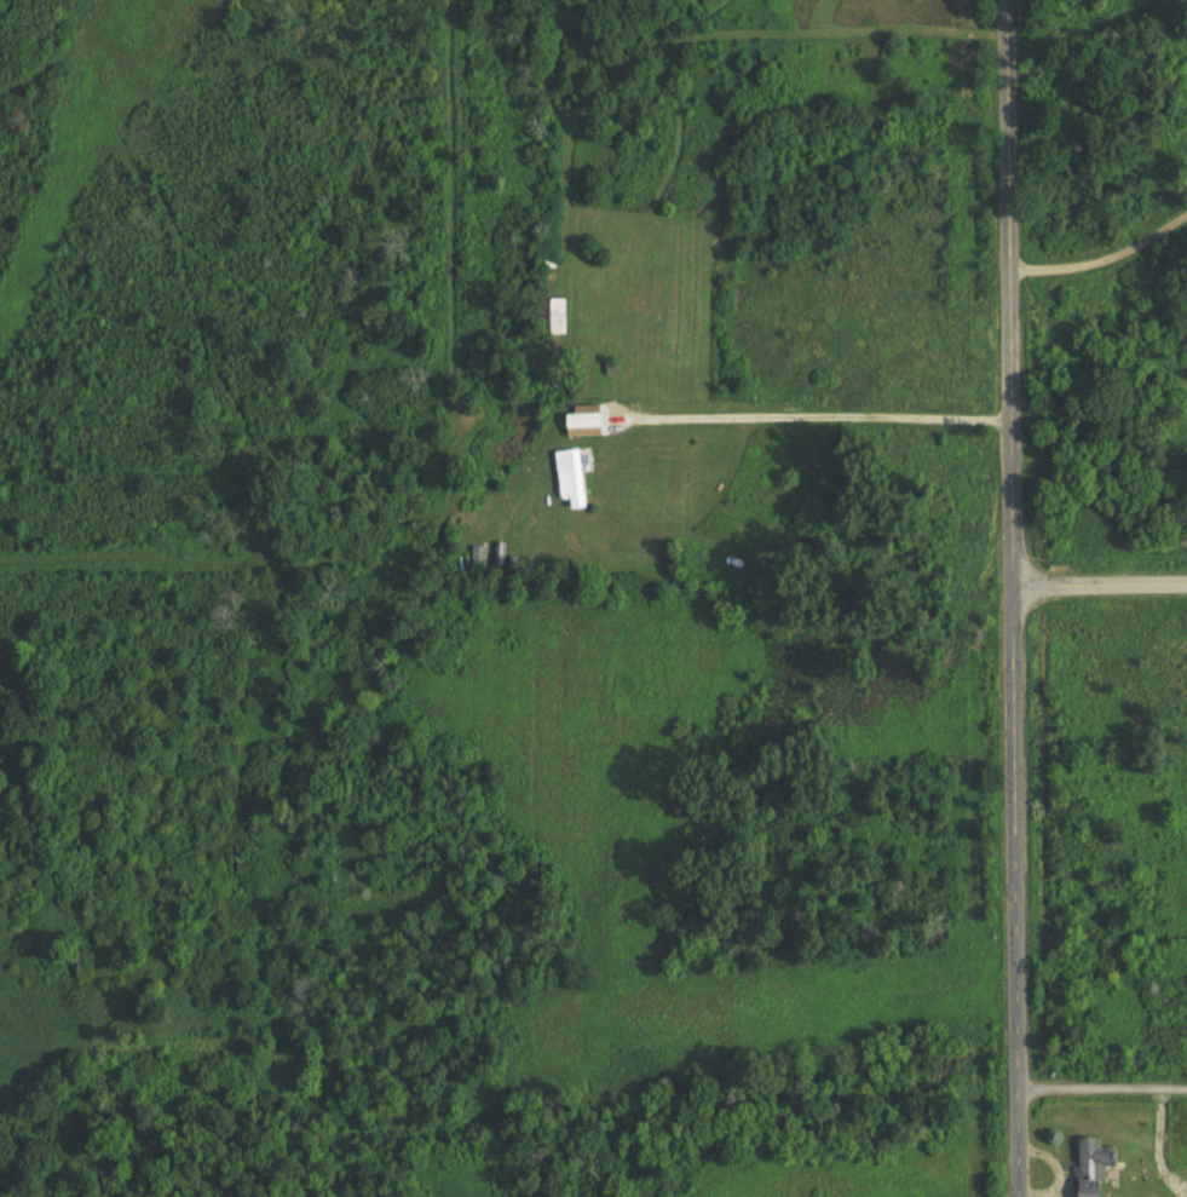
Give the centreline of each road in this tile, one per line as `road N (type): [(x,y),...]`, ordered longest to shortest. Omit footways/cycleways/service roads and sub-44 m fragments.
road 1 (residential): [(1012,0),(1021,1196)]
road 2 (residential): [(1186,591),(1019,594)]

